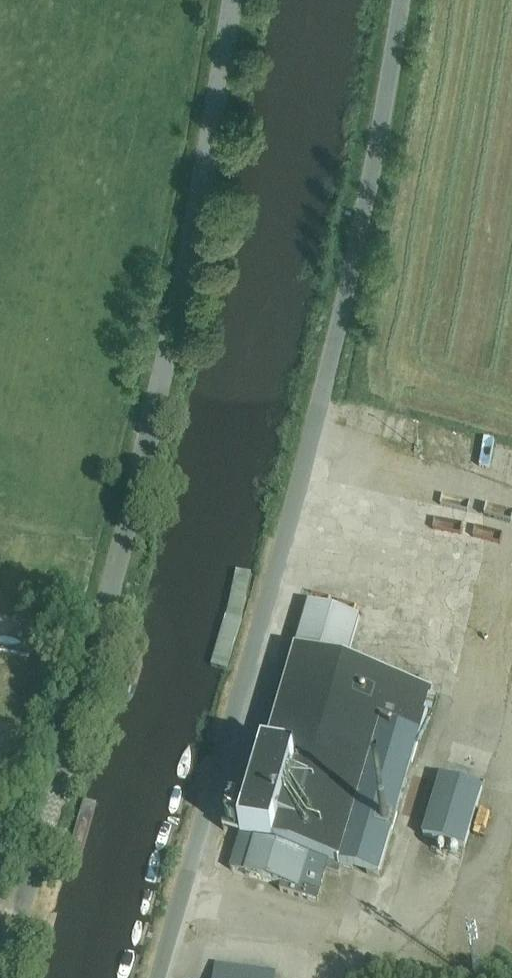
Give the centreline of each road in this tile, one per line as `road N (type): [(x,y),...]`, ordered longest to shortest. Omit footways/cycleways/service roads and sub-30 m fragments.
road 1 (unclassified): [(162,977),(352,278),(403,0)]
road 2 (tertiary): [(4,977),(148,439),(231,0)]

